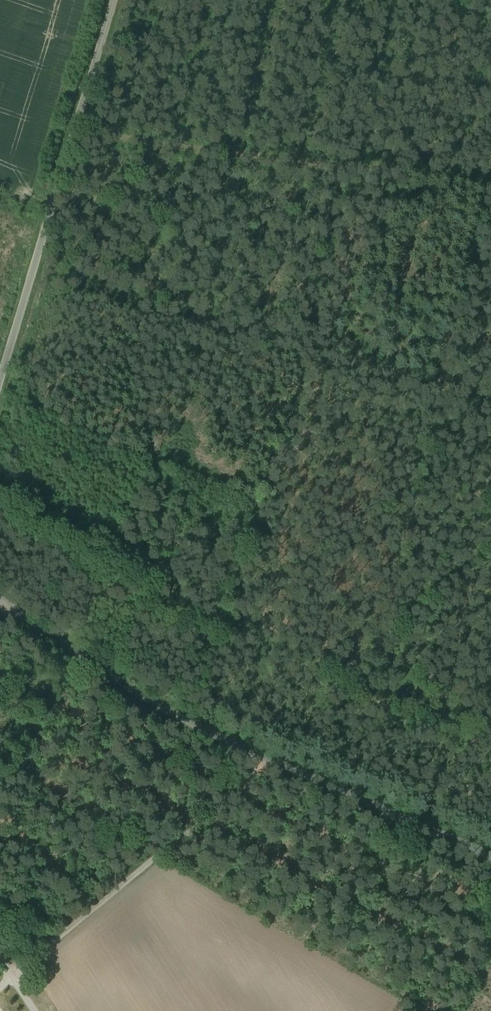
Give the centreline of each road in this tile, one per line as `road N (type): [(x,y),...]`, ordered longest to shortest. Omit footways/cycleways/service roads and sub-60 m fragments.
road 1 (unclassified): [(0,598),(267,761),(490,859)]
road 2 (track): [(76,131),(490,186)]
road 3 (unclassified): [(116,0),(0,387)]
road 4 (track): [(12,973),(267,761)]

